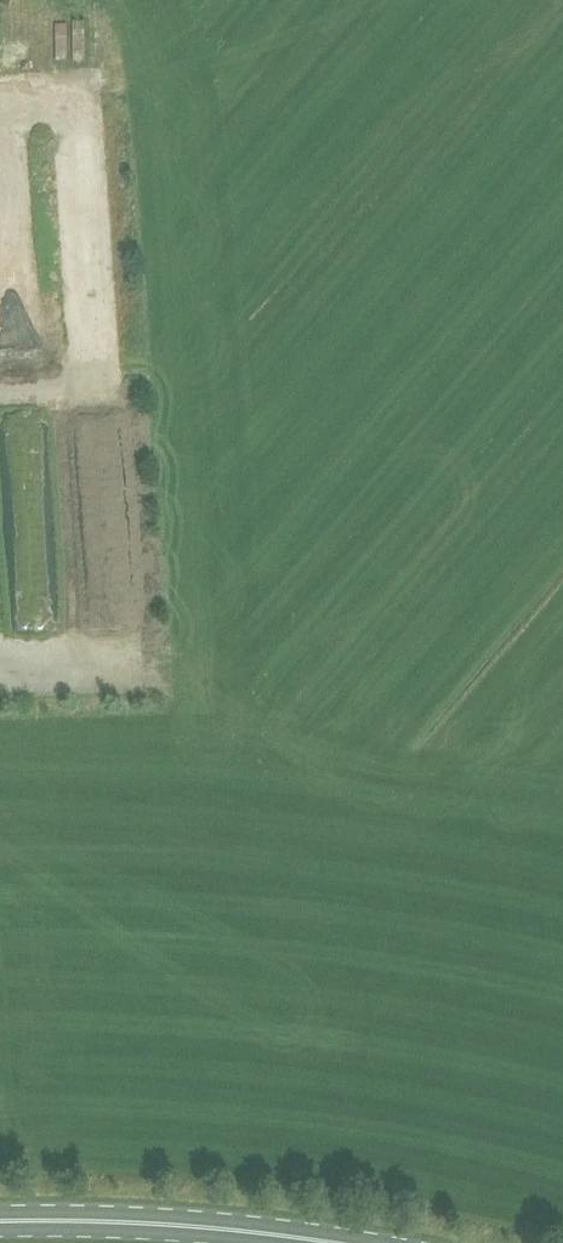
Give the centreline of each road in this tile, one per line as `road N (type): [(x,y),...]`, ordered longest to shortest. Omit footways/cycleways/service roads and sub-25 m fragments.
road 1 (primary): [(342,1242),(169,1224),(0,1220)]

